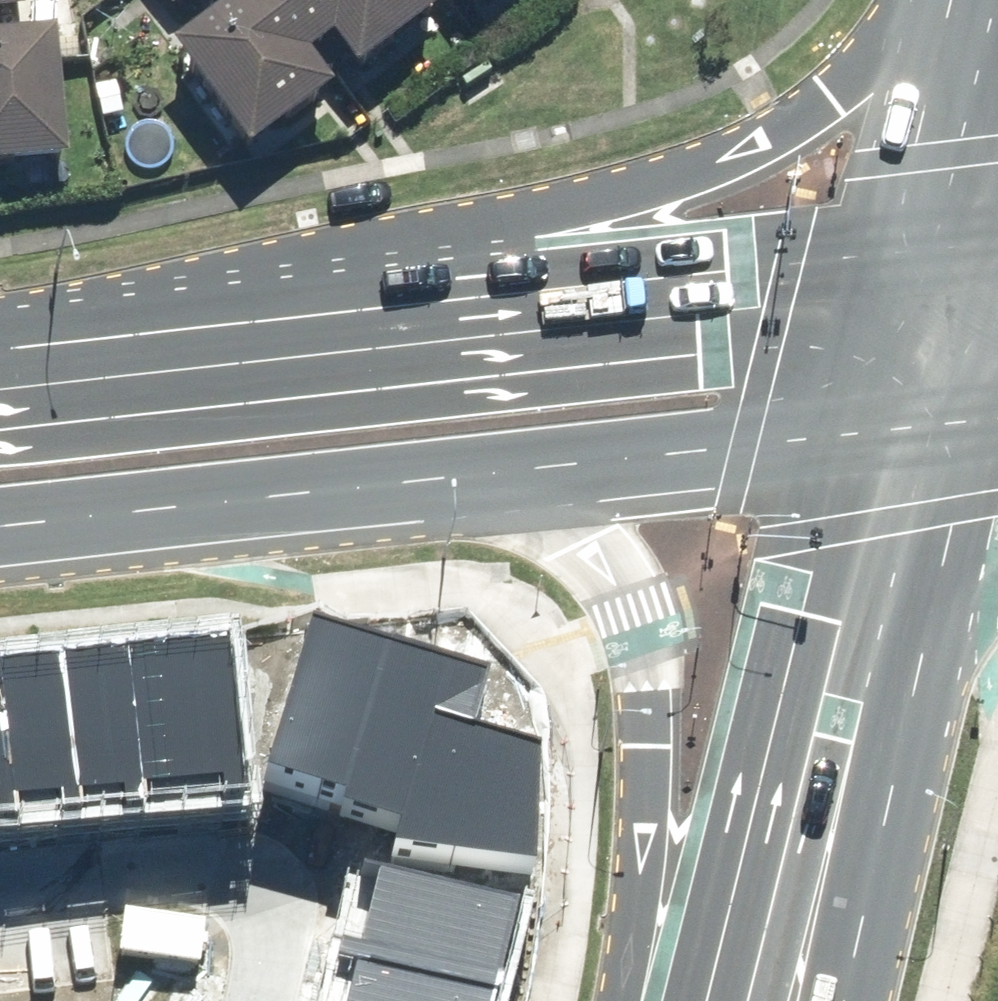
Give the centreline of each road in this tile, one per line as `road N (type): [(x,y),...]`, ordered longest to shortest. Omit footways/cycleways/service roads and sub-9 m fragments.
road 1 (secondary): [(128,376),(538,218),(734,158),(829,98),(910,0)]
road 2 (secondary): [(128,376),(781,307),(944,272)]
road 3 (secondary): [(701,1000),(804,601),(905,417)]
road 4 (secondary): [(660,1000),(646,650),(636,608),(568,534),(482,478)]
road 5 (secondary): [(482,478),(0,529)]
road 6 (secondary): [(905,417),(747,447),(482,478)]
road 7 (secondary): [(923,637),(833,1000)]
road 8 (residential): [(193,1000),(208,915),(189,873),(161,857),(131,855),(0,871)]
road 9 (secondary): [(905,417),(923,637)]
road 10 (secondary): [(997,75),(944,272)]
road 11 (secondary): [(944,272),(905,417)]
road 12 (secondary): [(0,391),(128,376)]

